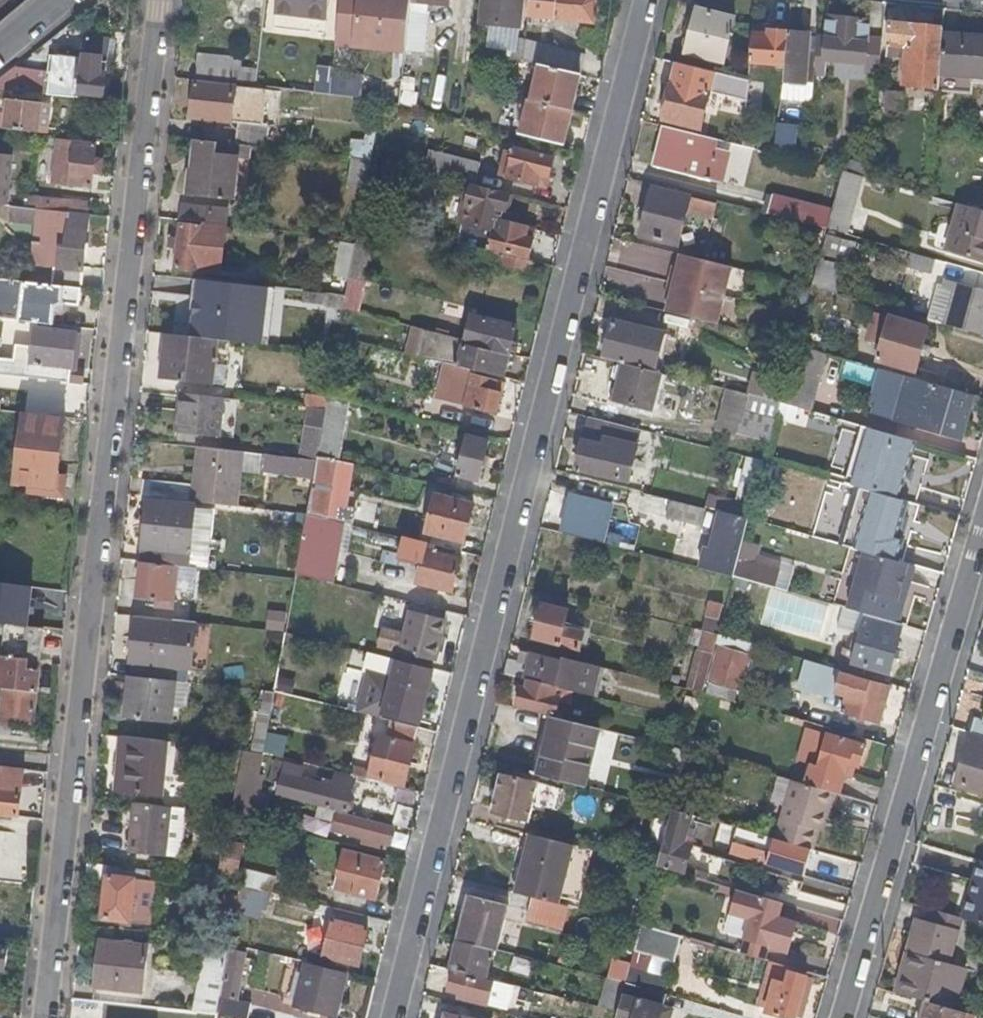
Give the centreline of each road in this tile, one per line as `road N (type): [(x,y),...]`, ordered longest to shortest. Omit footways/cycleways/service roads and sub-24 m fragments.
road 1 (residential): [(393,1017),(644,0)]
road 2 (residential): [(159,0),(44,1017)]
road 3 (residential): [(982,527),(843,1017)]

